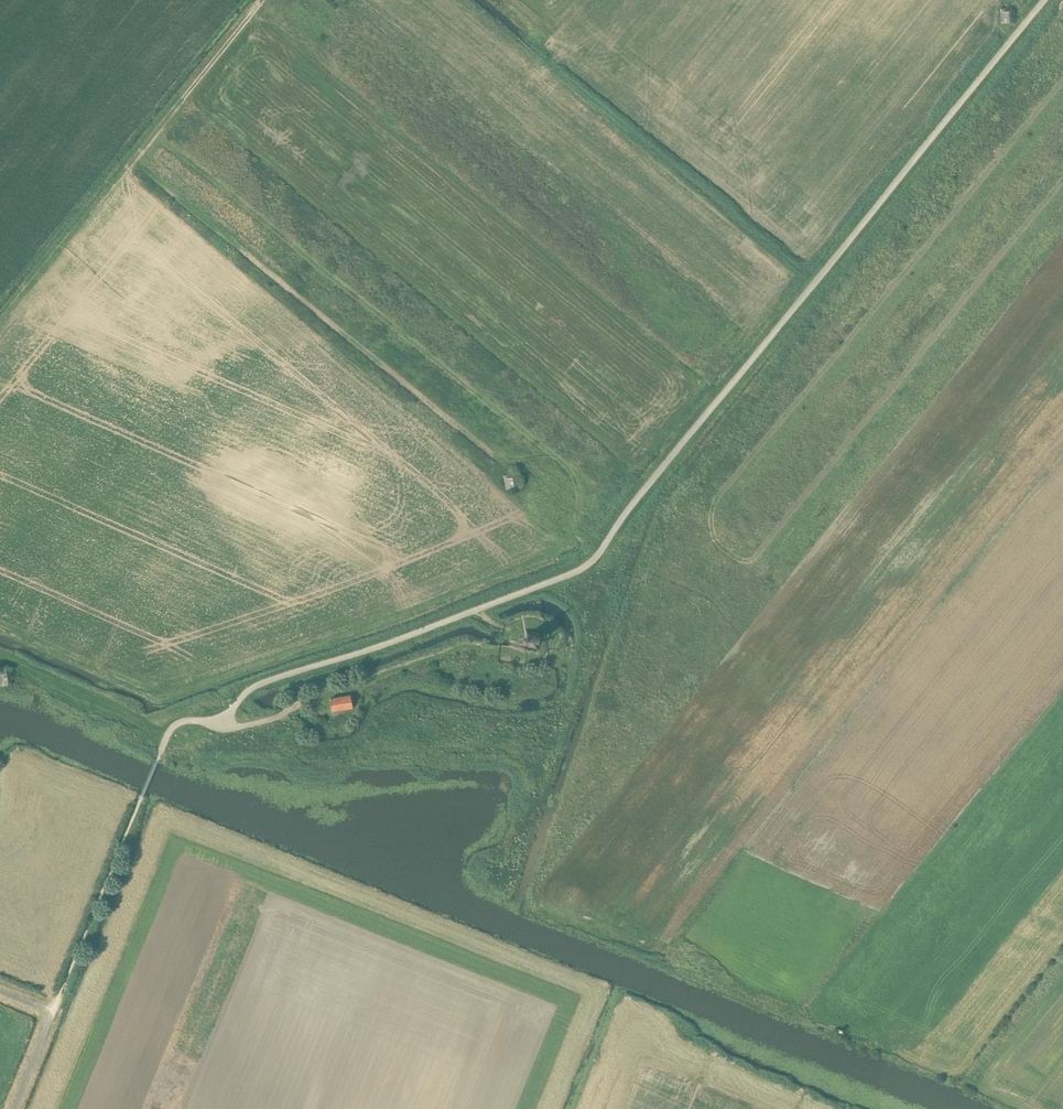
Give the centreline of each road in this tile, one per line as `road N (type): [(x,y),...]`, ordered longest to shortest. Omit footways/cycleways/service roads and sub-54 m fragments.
road 1 (unclassified): [(13,1108),(48,1015),(0,991)]

